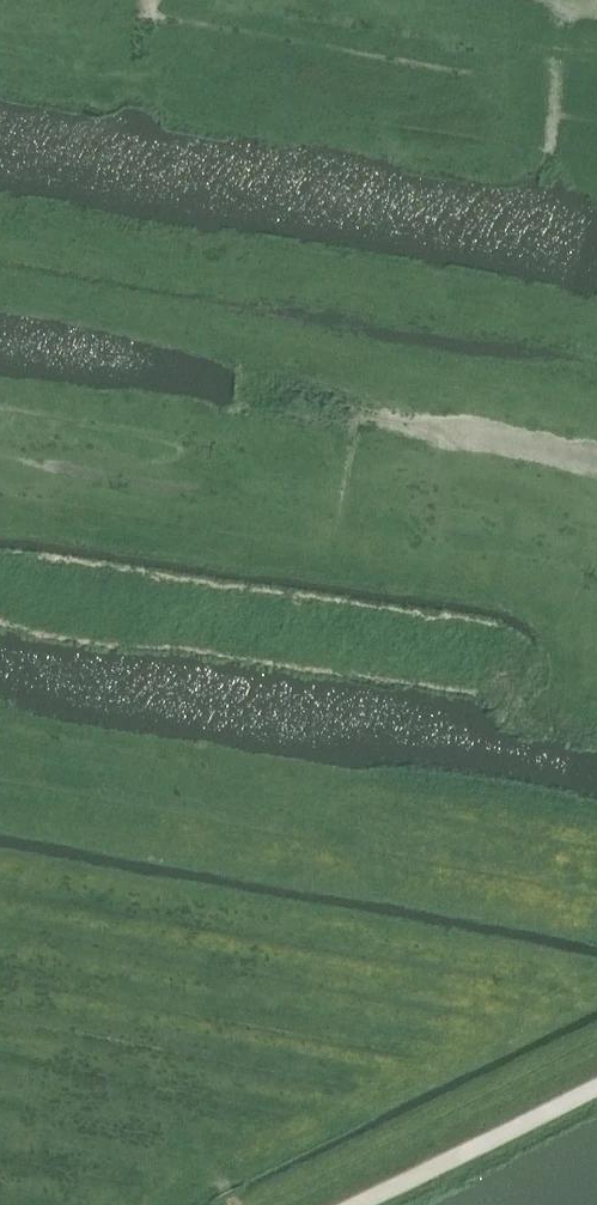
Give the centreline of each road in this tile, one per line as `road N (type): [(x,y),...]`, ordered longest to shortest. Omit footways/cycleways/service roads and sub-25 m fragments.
road 1 (track): [(354,1204),(596,1090)]

